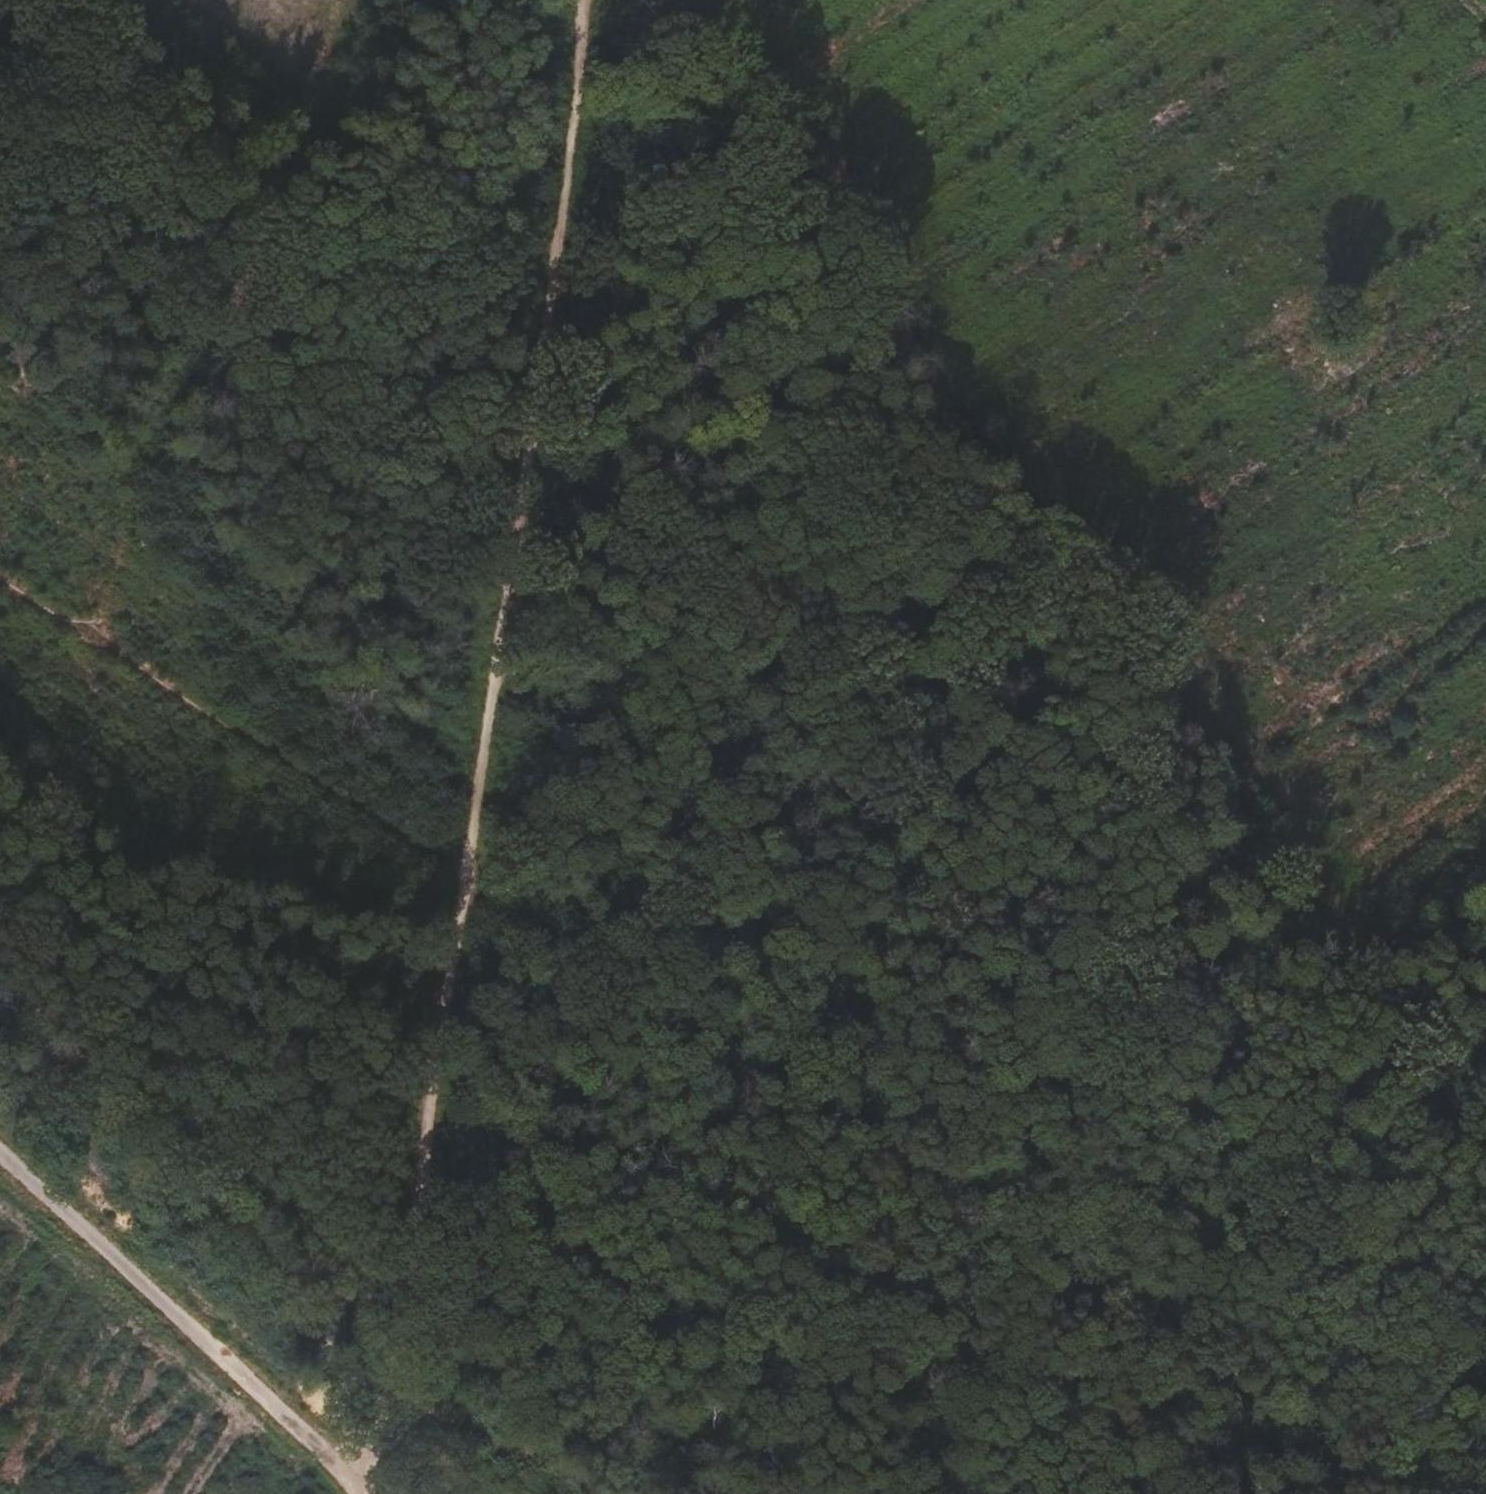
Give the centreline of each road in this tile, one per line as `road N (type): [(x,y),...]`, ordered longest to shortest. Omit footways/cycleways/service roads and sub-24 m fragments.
road 1 (track): [(576,0),(422,1295),(426,1381),(394,1431)]

